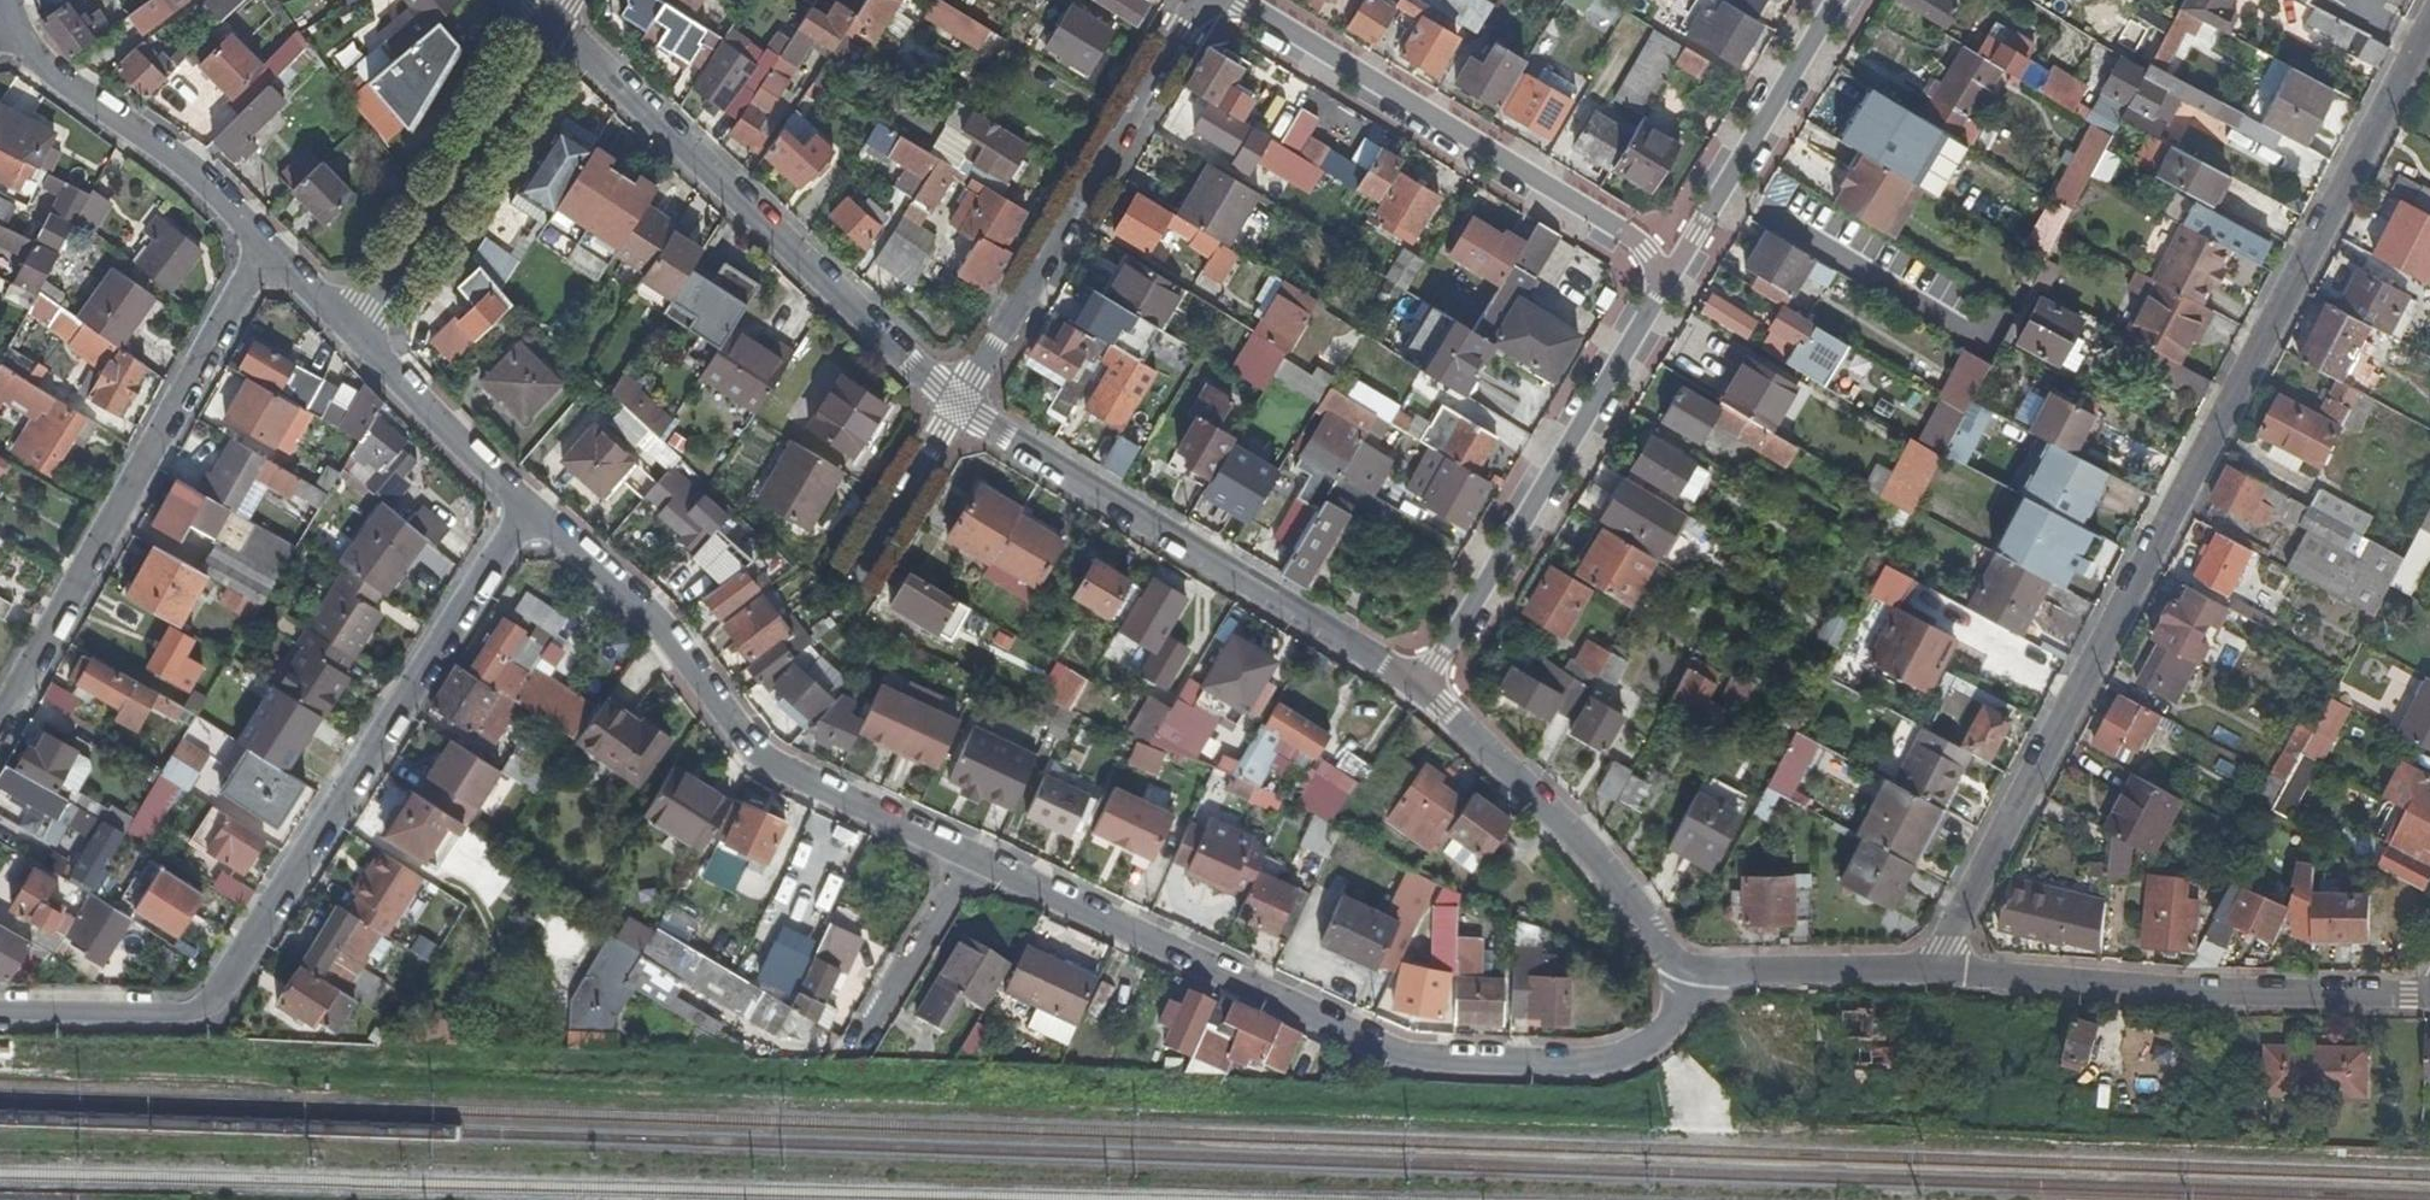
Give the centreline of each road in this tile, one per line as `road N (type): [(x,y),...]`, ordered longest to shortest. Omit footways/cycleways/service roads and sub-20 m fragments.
road 1 (residential): [(523,511),(656,622),(756,754),(1387,1051),(1586,1064),(1629,1058),(1654,1036),(1695,970)]
road 2 (residential): [(1941,970),(1948,942),(2429,26)]
road 3 (residential): [(523,511),(218,998),(200,1012),(0,1012)]
road 4 (residential): [(950,399),(541,19)]
road 5 (residential): [(1423,680),(950,399)]
road 6 (residential): [(0,723),(266,251)]
road 7 (residential): [(1218,0),(1644,249),(1661,291)]
road 8 (residential): [(2429,994),(1941,970)]
road 9 (residential): [(950,399),(973,383),(1200,0)]
road 10 (residential): [(1661,291),(1423,680)]
road 11 (residential): [(1695,970),(1665,954),(1552,810),(1423,680)]
road 12 (residential): [(8,0),(13,50),(266,251)]
road 13 (residential): [(351,331),(541,19)]
road 14 (residential): [(1836,0),(1661,291)]
road 15 (residential): [(351,331),(523,511)]
road 16 (residential): [(1695,970),(1941,970)]
road 17 (residential): [(950,399),(840,571)]

